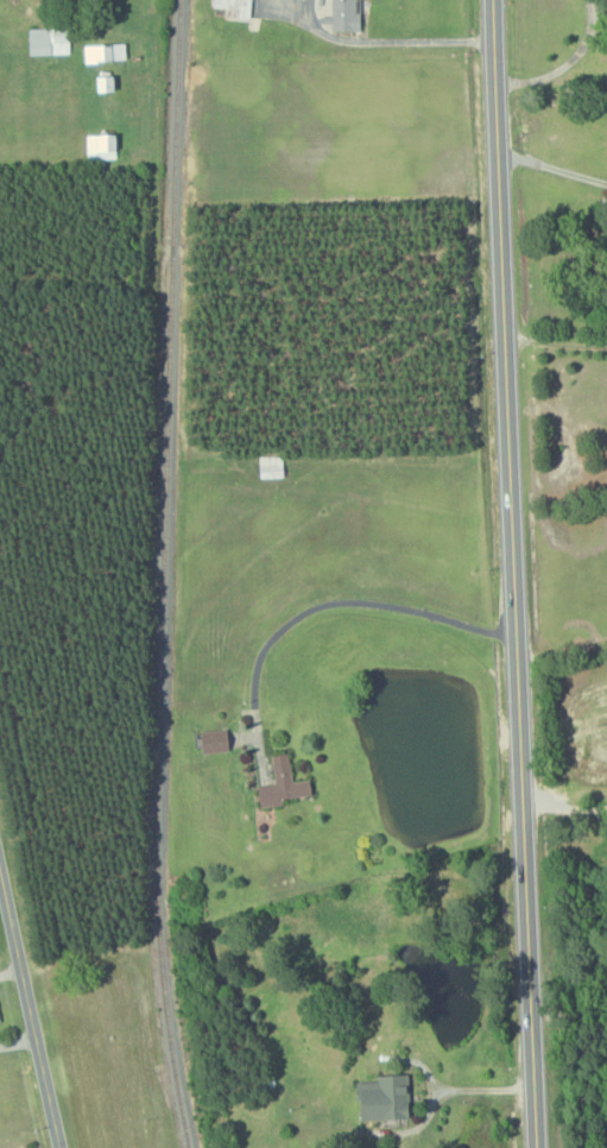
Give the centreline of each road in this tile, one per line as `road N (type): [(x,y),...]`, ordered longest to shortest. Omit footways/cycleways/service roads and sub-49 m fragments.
road 1 (primary): [(533,1147),(492,0)]
road 2 (residential): [(60,1147),(0,870)]

